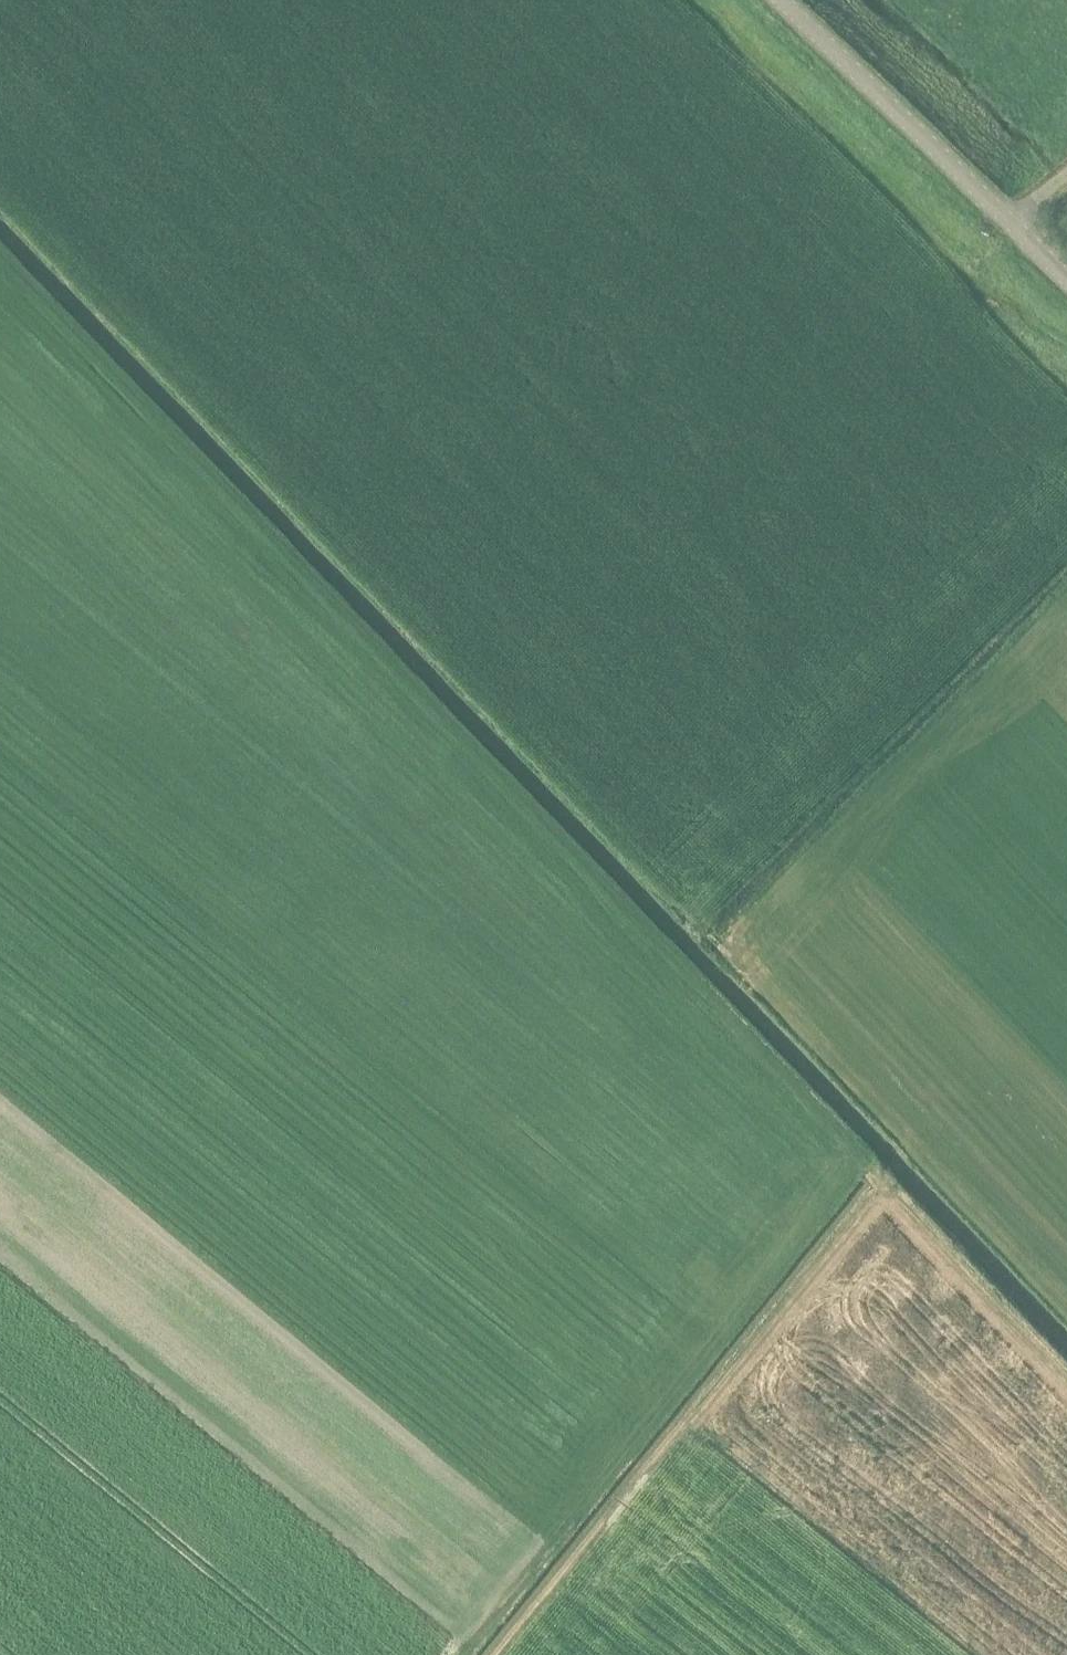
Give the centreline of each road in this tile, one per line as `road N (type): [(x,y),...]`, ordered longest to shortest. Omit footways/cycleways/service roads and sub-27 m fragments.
road 1 (tertiary): [(1066,279),(780,0)]

